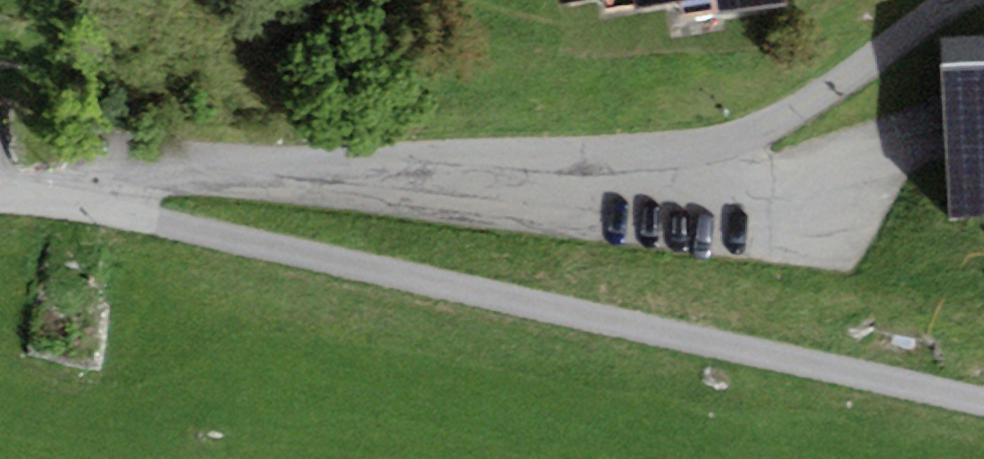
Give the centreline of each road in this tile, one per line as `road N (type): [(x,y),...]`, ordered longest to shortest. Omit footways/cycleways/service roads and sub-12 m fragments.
road 1 (residential): [(76,183),(169,225),(983,403)]
road 2 (residential): [(963,0),(763,126),(695,145),(76,183)]

